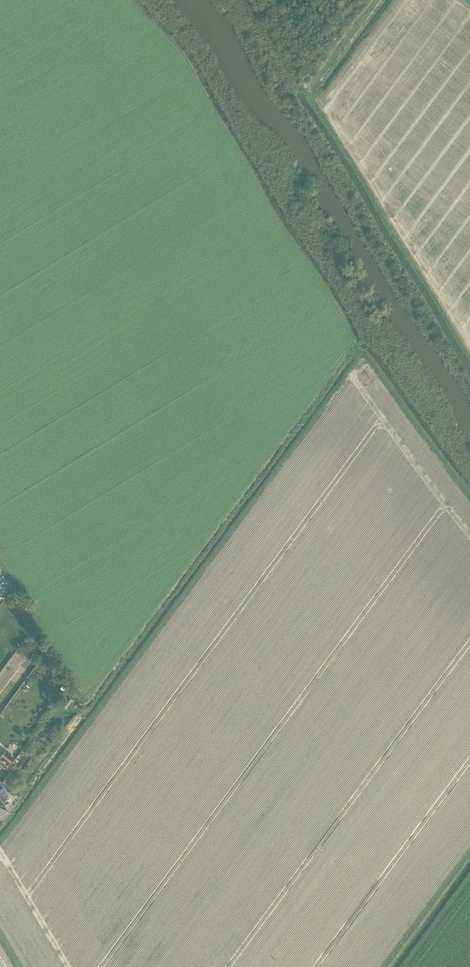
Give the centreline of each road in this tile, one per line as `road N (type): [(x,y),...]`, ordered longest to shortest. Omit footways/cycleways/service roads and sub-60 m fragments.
road 1 (track): [(378,0),(313,94),(469,354)]

